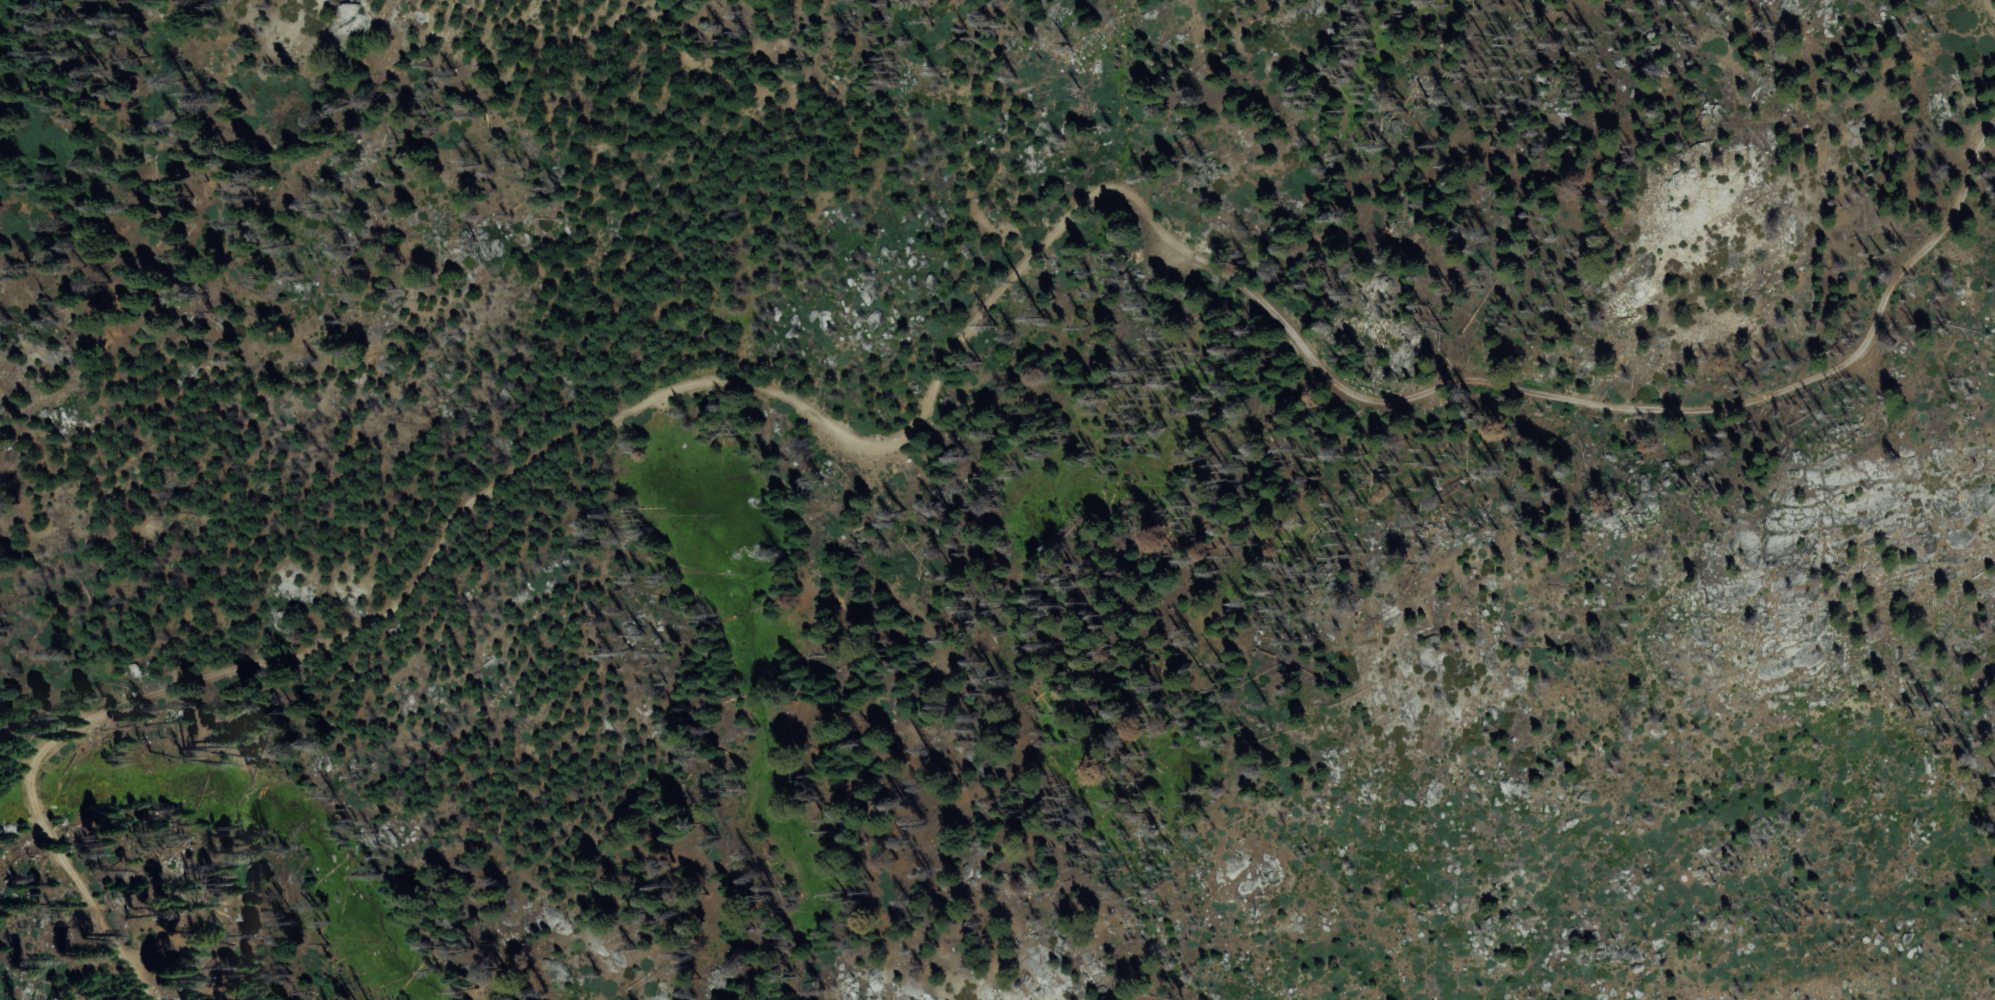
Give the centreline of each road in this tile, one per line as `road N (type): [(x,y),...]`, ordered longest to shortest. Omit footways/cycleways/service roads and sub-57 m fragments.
road 1 (track): [(1994,127),(1949,223),(1893,278),(1860,347),(1838,370),(1747,403),(1681,411),(1461,379),(1386,399),(1346,392),(1322,379),(1241,282),(1174,248),(1112,190),(1096,190),(1056,224),(983,304),(936,370),(923,410),(896,438),(862,442),(787,397),(738,383),(685,385),(637,403),(518,463),(474,495),(395,601),(357,625),(153,689),(50,745),(38,772),(49,830),(152,999)]

